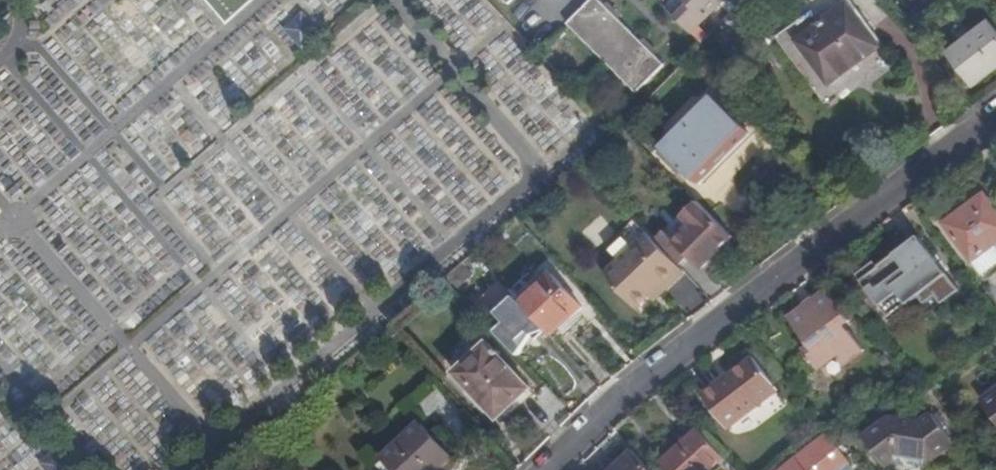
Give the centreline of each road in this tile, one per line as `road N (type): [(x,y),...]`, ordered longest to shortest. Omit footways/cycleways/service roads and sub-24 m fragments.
road 1 (residential): [(547,469),(695,343),(995,125)]

